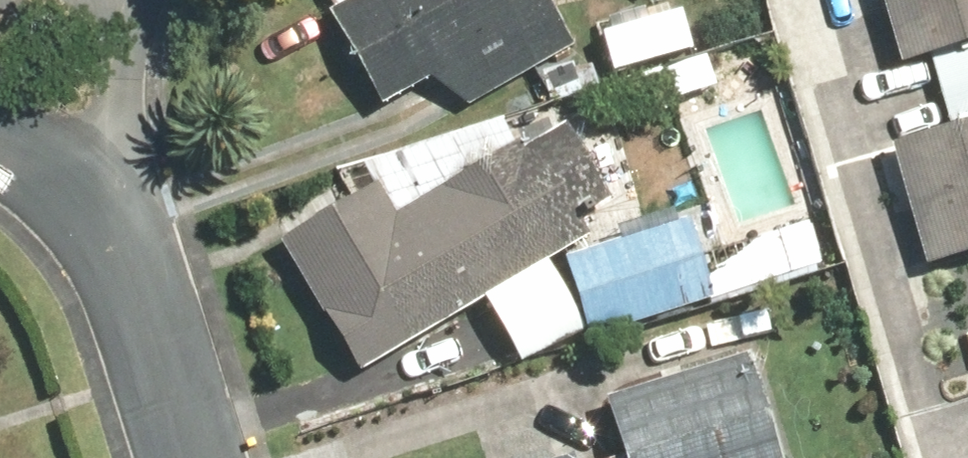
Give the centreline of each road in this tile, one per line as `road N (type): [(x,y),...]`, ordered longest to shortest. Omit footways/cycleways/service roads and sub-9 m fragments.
road 1 (residential): [(75,191),(116,247),(186,457)]
road 2 (residential): [(137,0),(75,191)]

